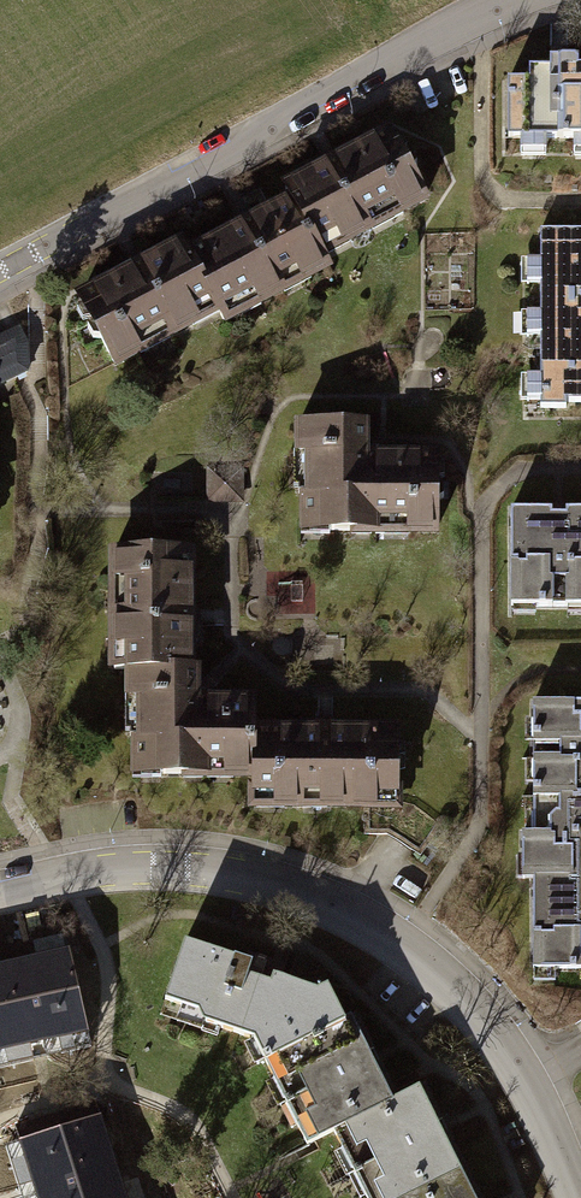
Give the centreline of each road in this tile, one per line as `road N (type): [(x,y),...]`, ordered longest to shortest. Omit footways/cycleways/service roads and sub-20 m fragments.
road 1 (residential): [(577,1197),(529,1091),(468,992),(406,940),(307,891),(224,867),(142,862),(0,885)]
road 2 (residential): [(517,0),(0,269)]

